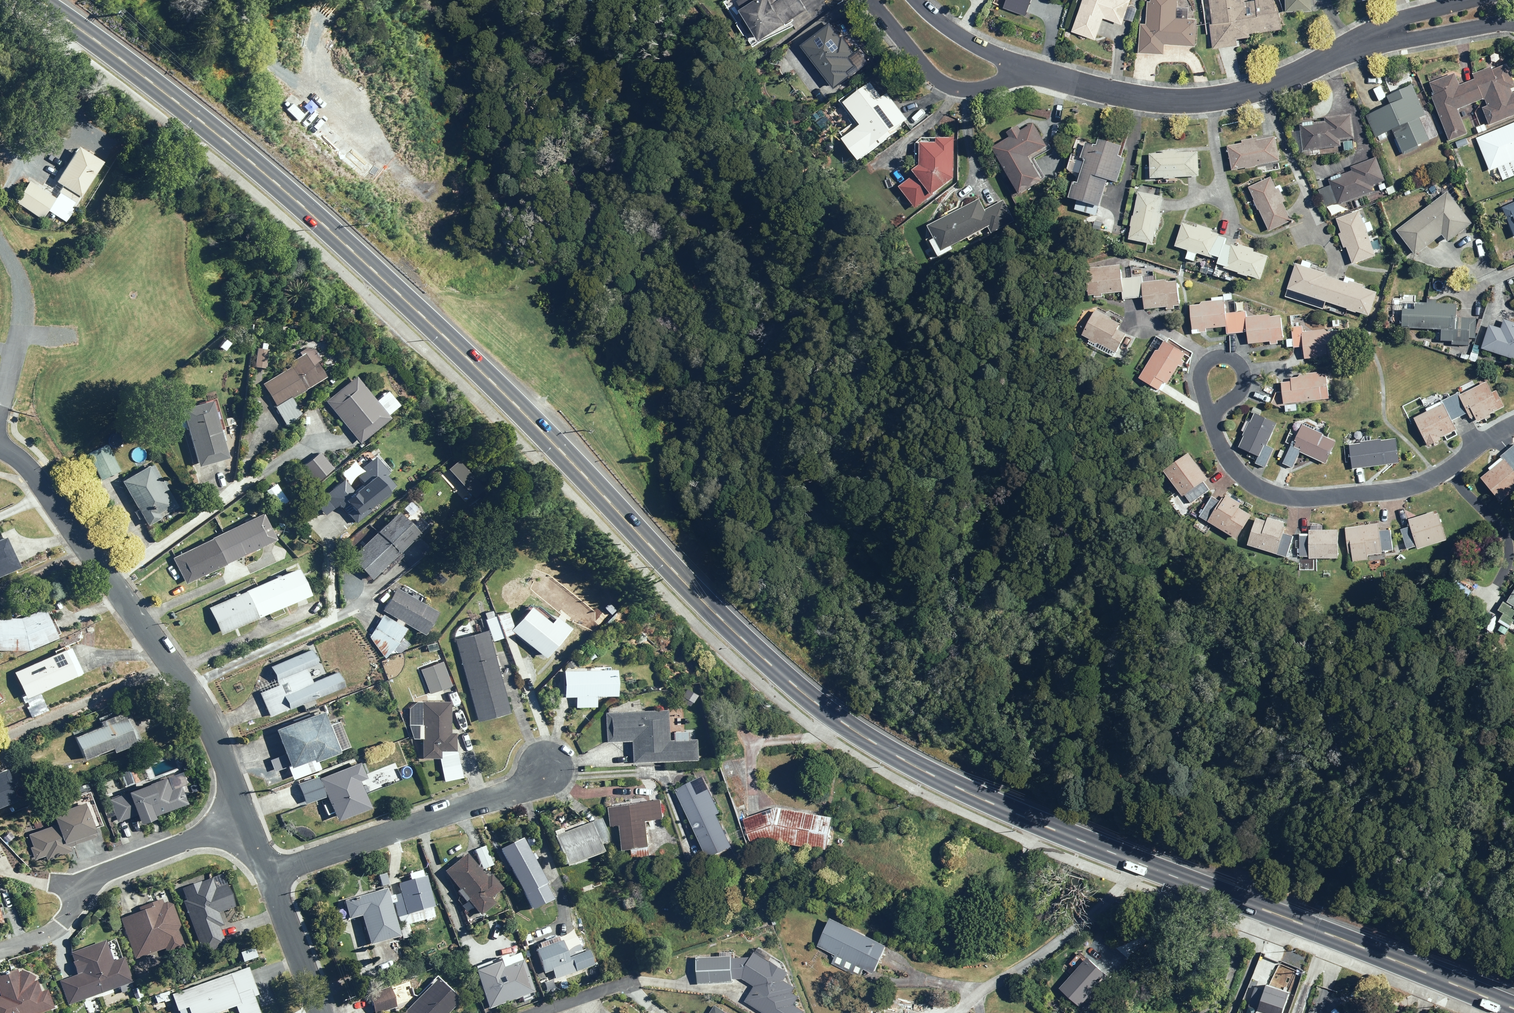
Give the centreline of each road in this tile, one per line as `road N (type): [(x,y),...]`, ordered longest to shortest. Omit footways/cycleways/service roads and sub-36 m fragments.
road 1 (primary): [(1513,1007),(1015,816),(835,715),(720,617),(437,331),(203,121),(36,0)]
road 2 (residential): [(246,820),(190,686),(56,500),(0,440)]
road 3 (residential): [(1364,42),(1263,87),(1175,103),(1028,73)]
road 4 (residential): [(269,874),(558,777)]
road 5 (residential): [(1028,73),(974,90),(952,88),(867,0)]
road 6 (residential): [(89,879),(246,820)]
road 7 (residential): [(0,244),(20,283),(18,328),(0,389)]
road 8 (residential): [(1513,21),(1364,42)]
road 9 (residential): [(320,1012),(269,874)]
road 10 (residential): [(1364,42),(1391,20),(1476,0)]

